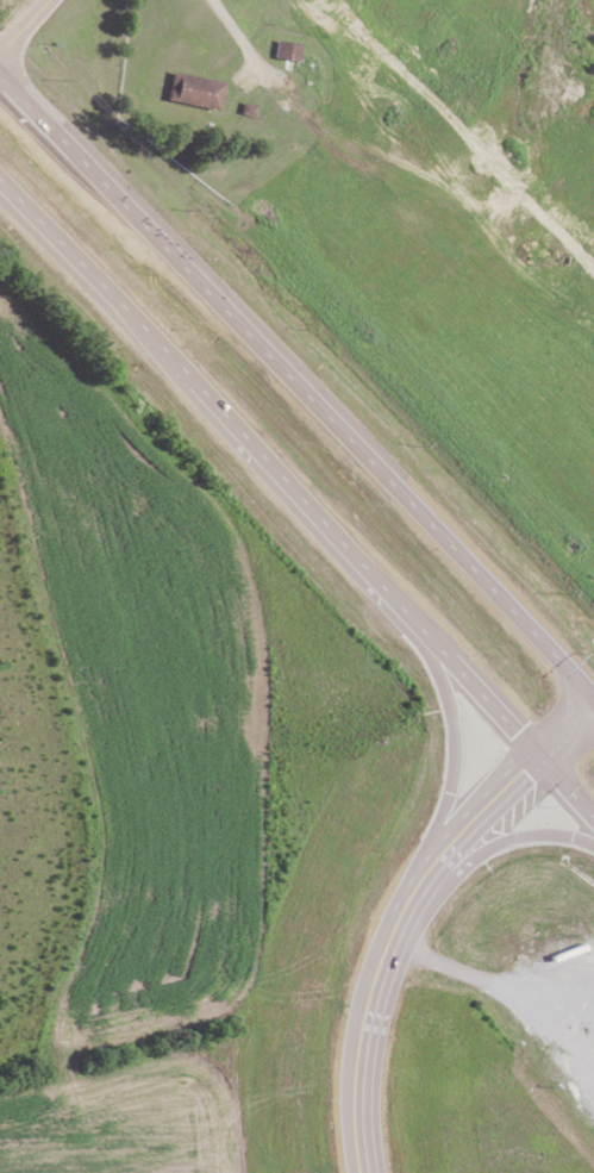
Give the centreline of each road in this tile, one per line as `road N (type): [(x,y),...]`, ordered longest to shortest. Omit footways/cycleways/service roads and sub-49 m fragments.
road 1 (trunk): [(584,690),(69,146)]
road 2 (trunk): [(0,180),(242,432)]
road 3 (trunk): [(414,620),(593,814)]
road 4 (trunk): [(242,432),(414,620)]
road 5 (tertiary): [(359,1172),(349,1112),(352,1047),(384,931)]
road 6 (trunk): [(414,620),(452,725),(451,776),(433,846)]
road 7 (trunk): [(405,891),(513,837),(573,836),(593,845)]
road 8 (tertiary): [(433,846),(530,742)]

